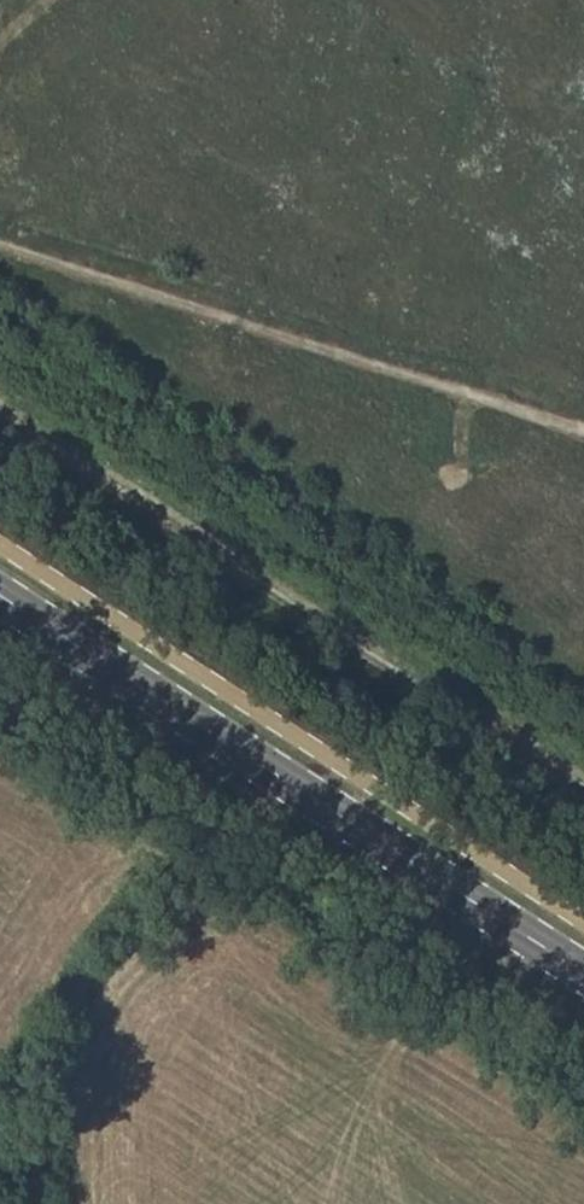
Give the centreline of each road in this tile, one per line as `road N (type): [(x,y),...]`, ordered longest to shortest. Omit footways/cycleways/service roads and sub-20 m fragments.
road 1 (secondary): [(0,594),(583,972)]
road 2 (track): [(583,789),(0,413)]
road 3 (track): [(0,245),(583,432)]

